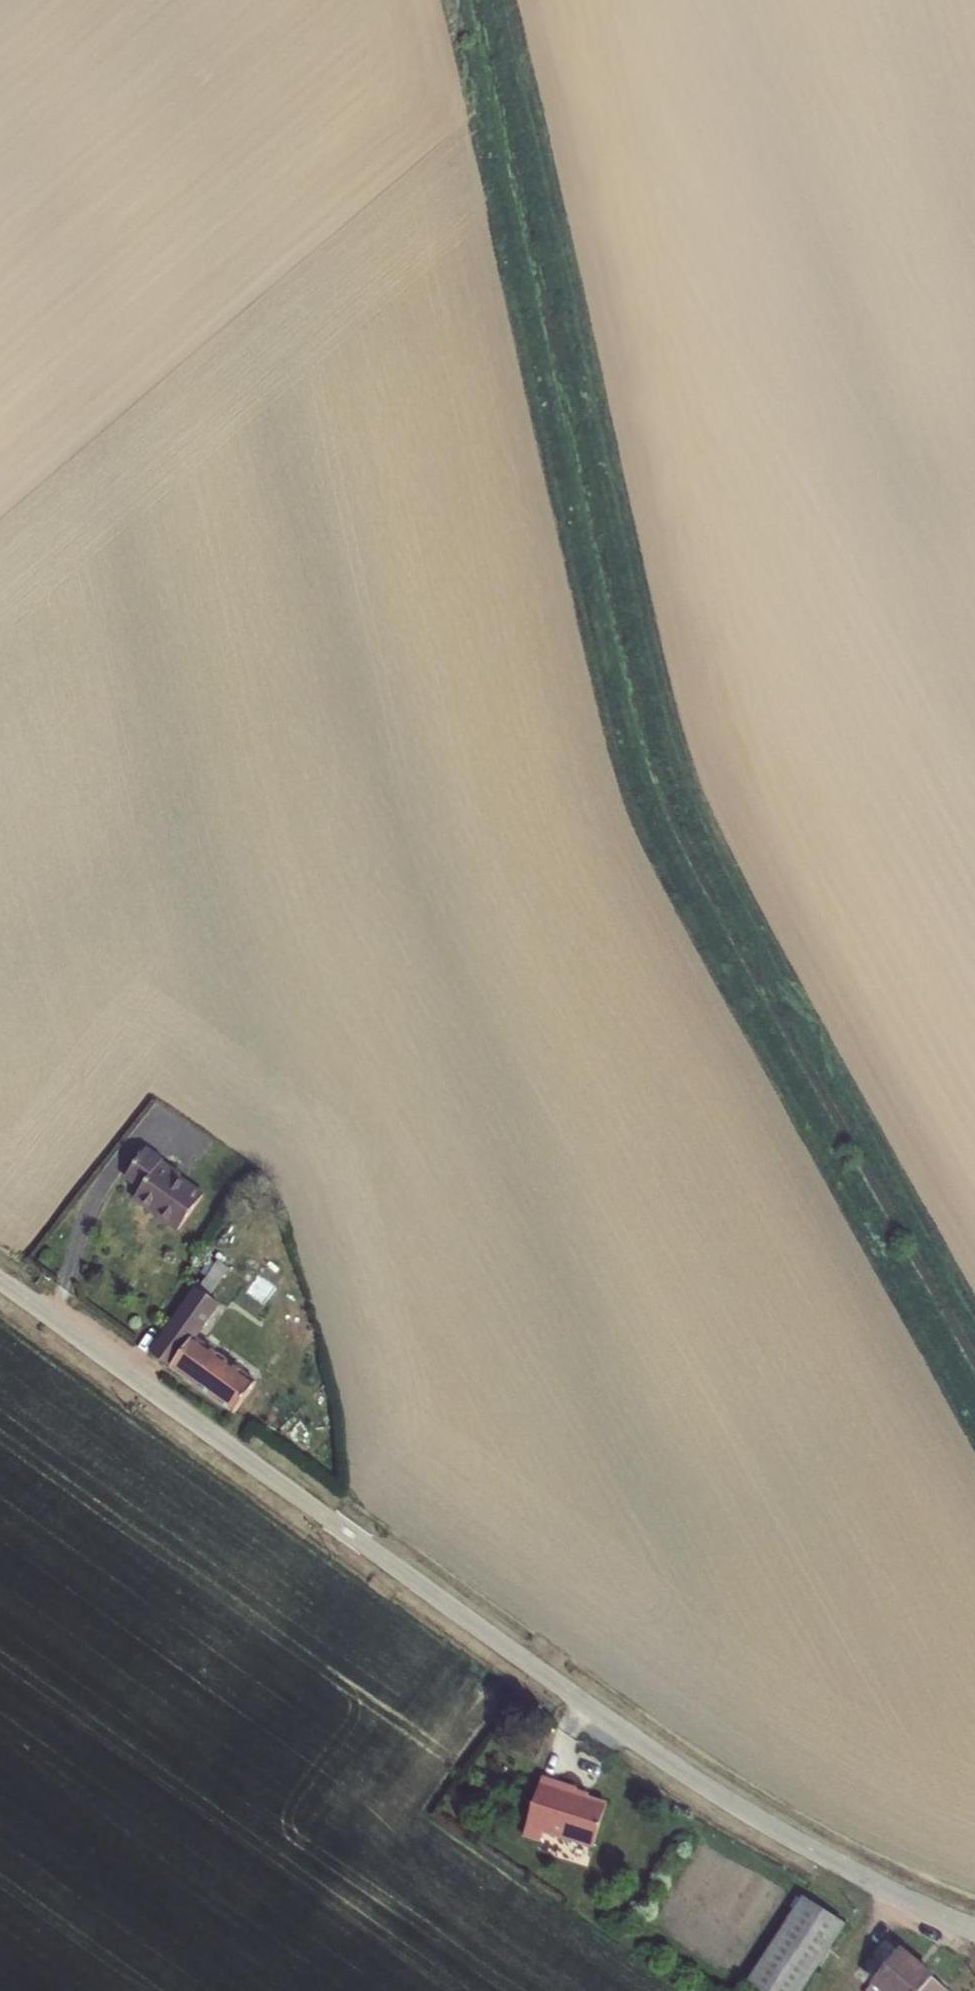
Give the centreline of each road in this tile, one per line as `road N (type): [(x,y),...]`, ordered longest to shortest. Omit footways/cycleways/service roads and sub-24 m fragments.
road 1 (unclassified): [(974,1931),(798,1842),(682,1772),(0,1280)]

